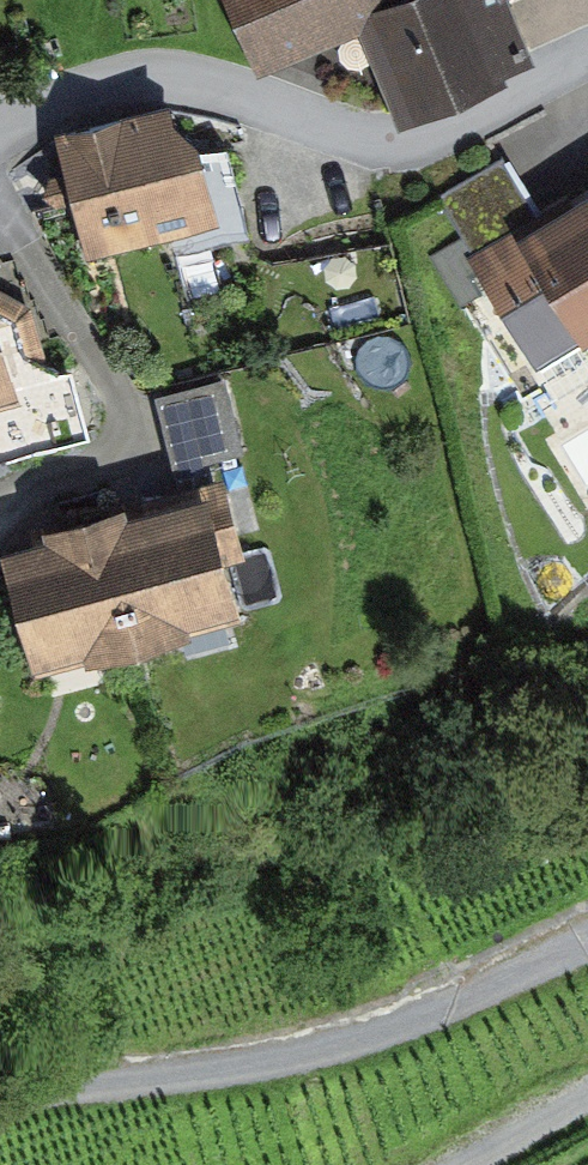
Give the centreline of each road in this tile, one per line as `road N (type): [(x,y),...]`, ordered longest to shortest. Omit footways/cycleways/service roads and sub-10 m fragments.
road 1 (residential): [(587,73),(425,151),(176,73),(0,139)]
road 2 (track): [(587,945),(369,1043),(153,1088),(0,1110)]
road 3 (track): [(485,1164),(587,1100)]

